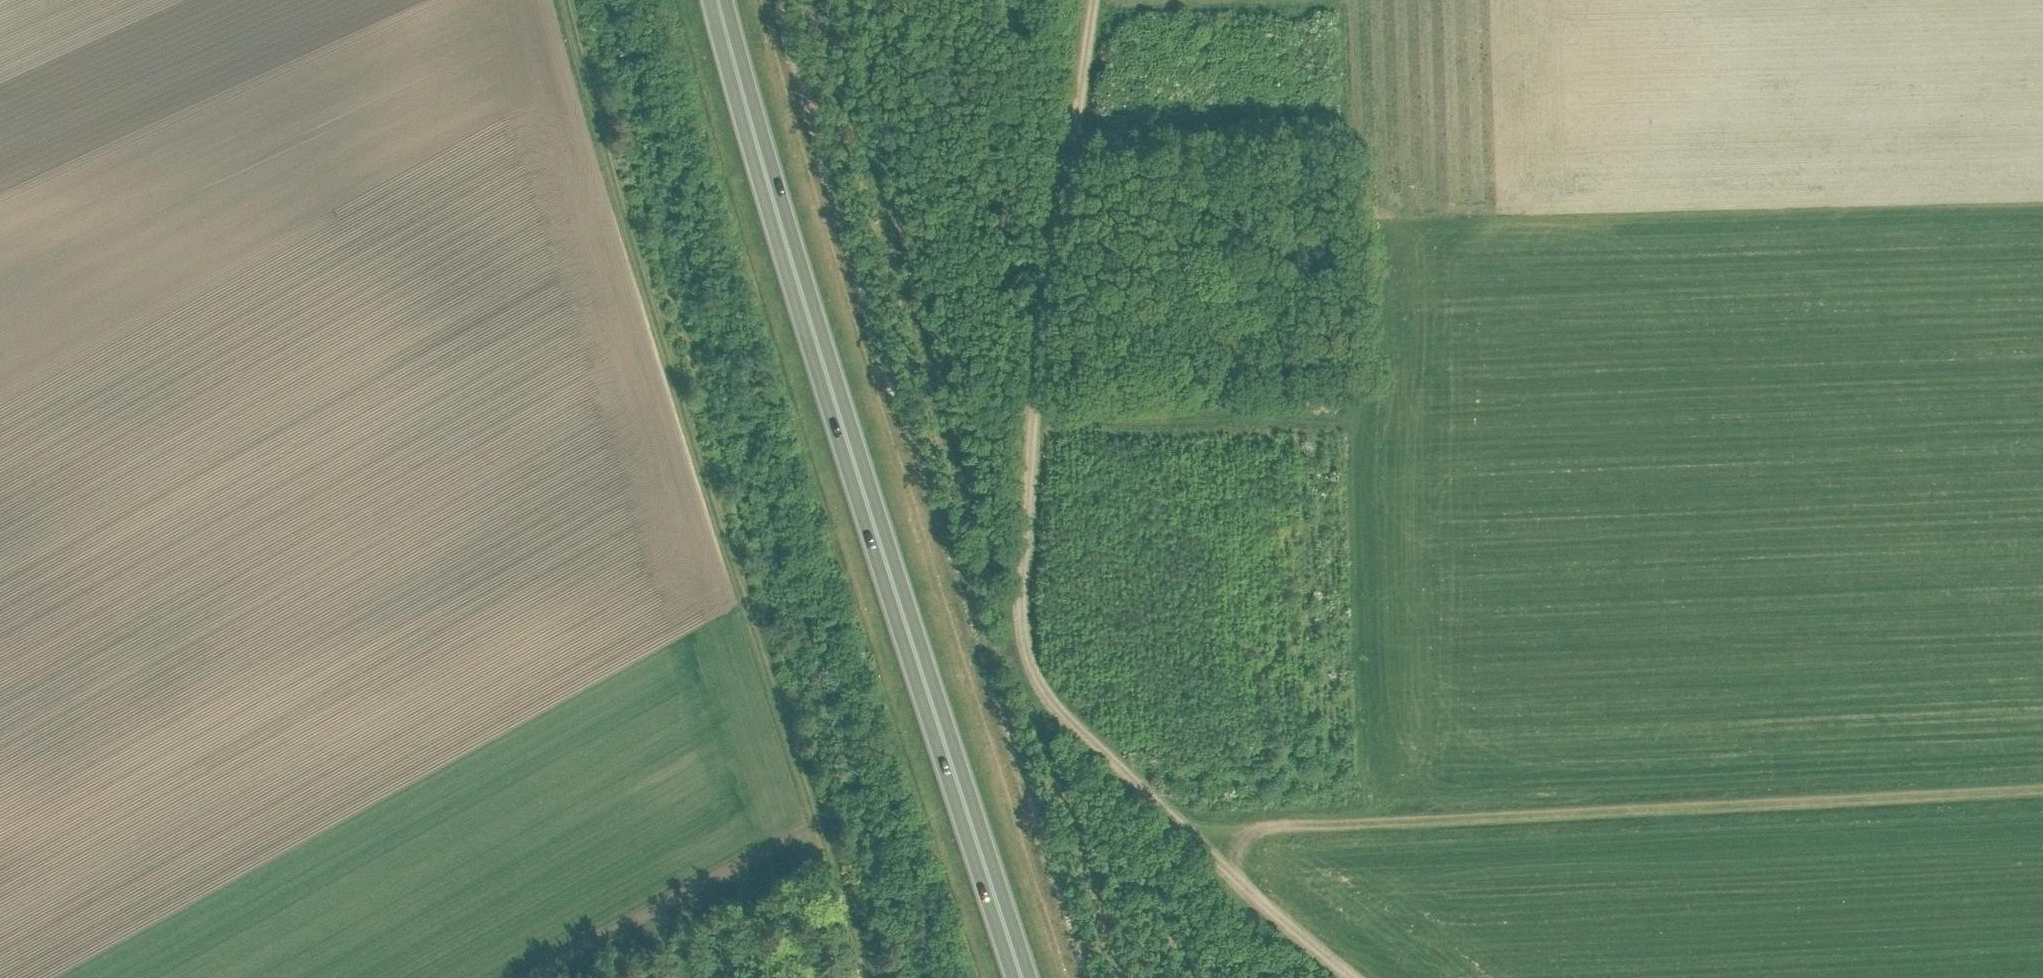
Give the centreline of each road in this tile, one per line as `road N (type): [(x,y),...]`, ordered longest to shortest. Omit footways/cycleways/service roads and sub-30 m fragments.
road 1 (track): [(1348,977),(1078,736),(1021,653),(1012,570),(1092,0)]
road 2 (trunk): [(1021,977),(717,0)]
road 3 (track): [(862,977),(618,198),(567,0)]
road 4 (unclassified): [(1183,833),(2042,792)]

